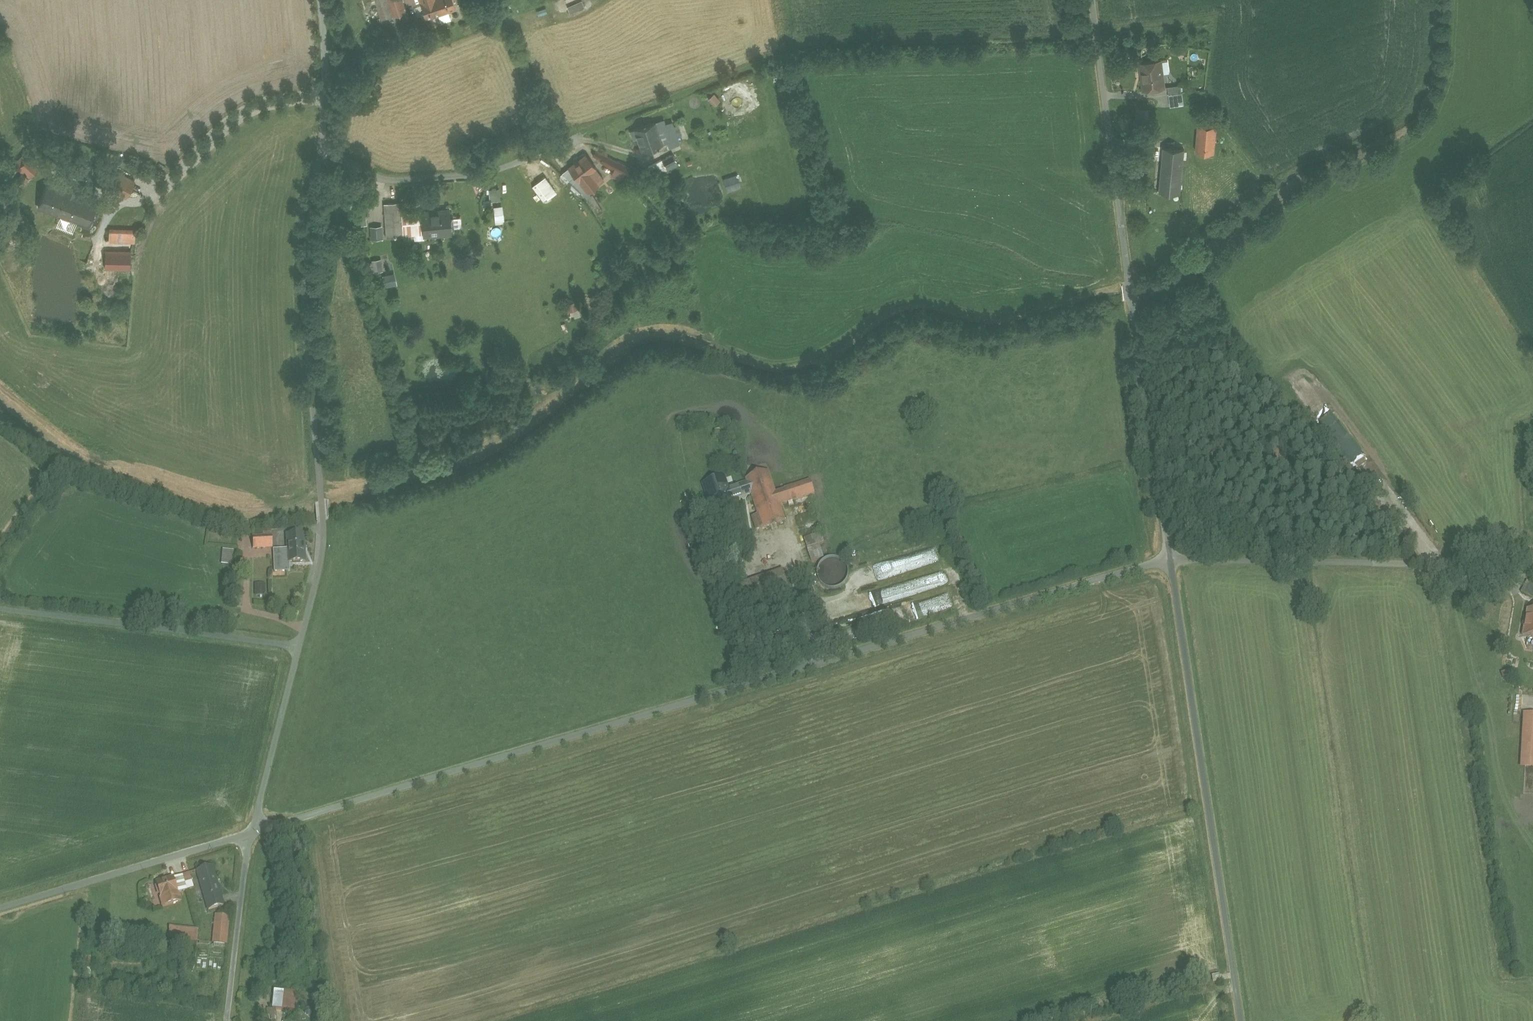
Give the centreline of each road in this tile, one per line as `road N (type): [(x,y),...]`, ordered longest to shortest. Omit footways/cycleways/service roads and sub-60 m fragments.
road 1 (unclassified): [(251,834),(1172,560)]
road 2 (residential): [(251,834),(326,526),(309,314),(328,92),(322,0)]
road 3 (residential): [(1172,560),(1096,0)]
road 4 (residential): [(1243,1020),(1172,560)]
road 5 (unclassified): [(0,910),(251,834)]
road 6 (residential): [(226,1020),(251,834)]

